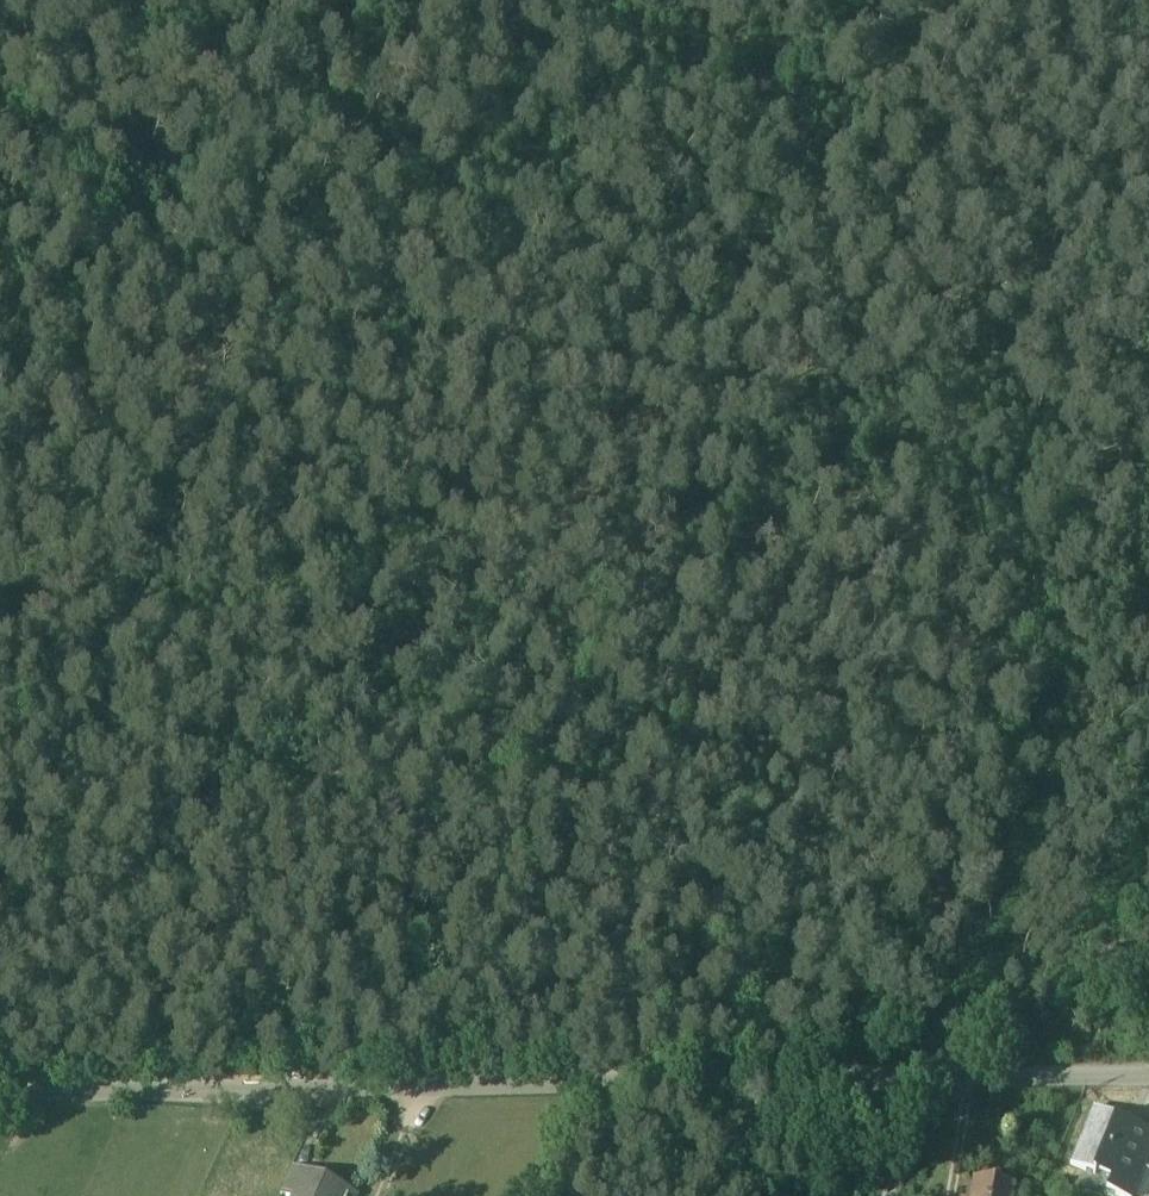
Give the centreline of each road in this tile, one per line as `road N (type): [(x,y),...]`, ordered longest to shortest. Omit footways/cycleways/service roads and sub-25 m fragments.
road 1 (residential): [(1148,1069),(0,1091)]
road 2 (track): [(0,418),(436,56)]

